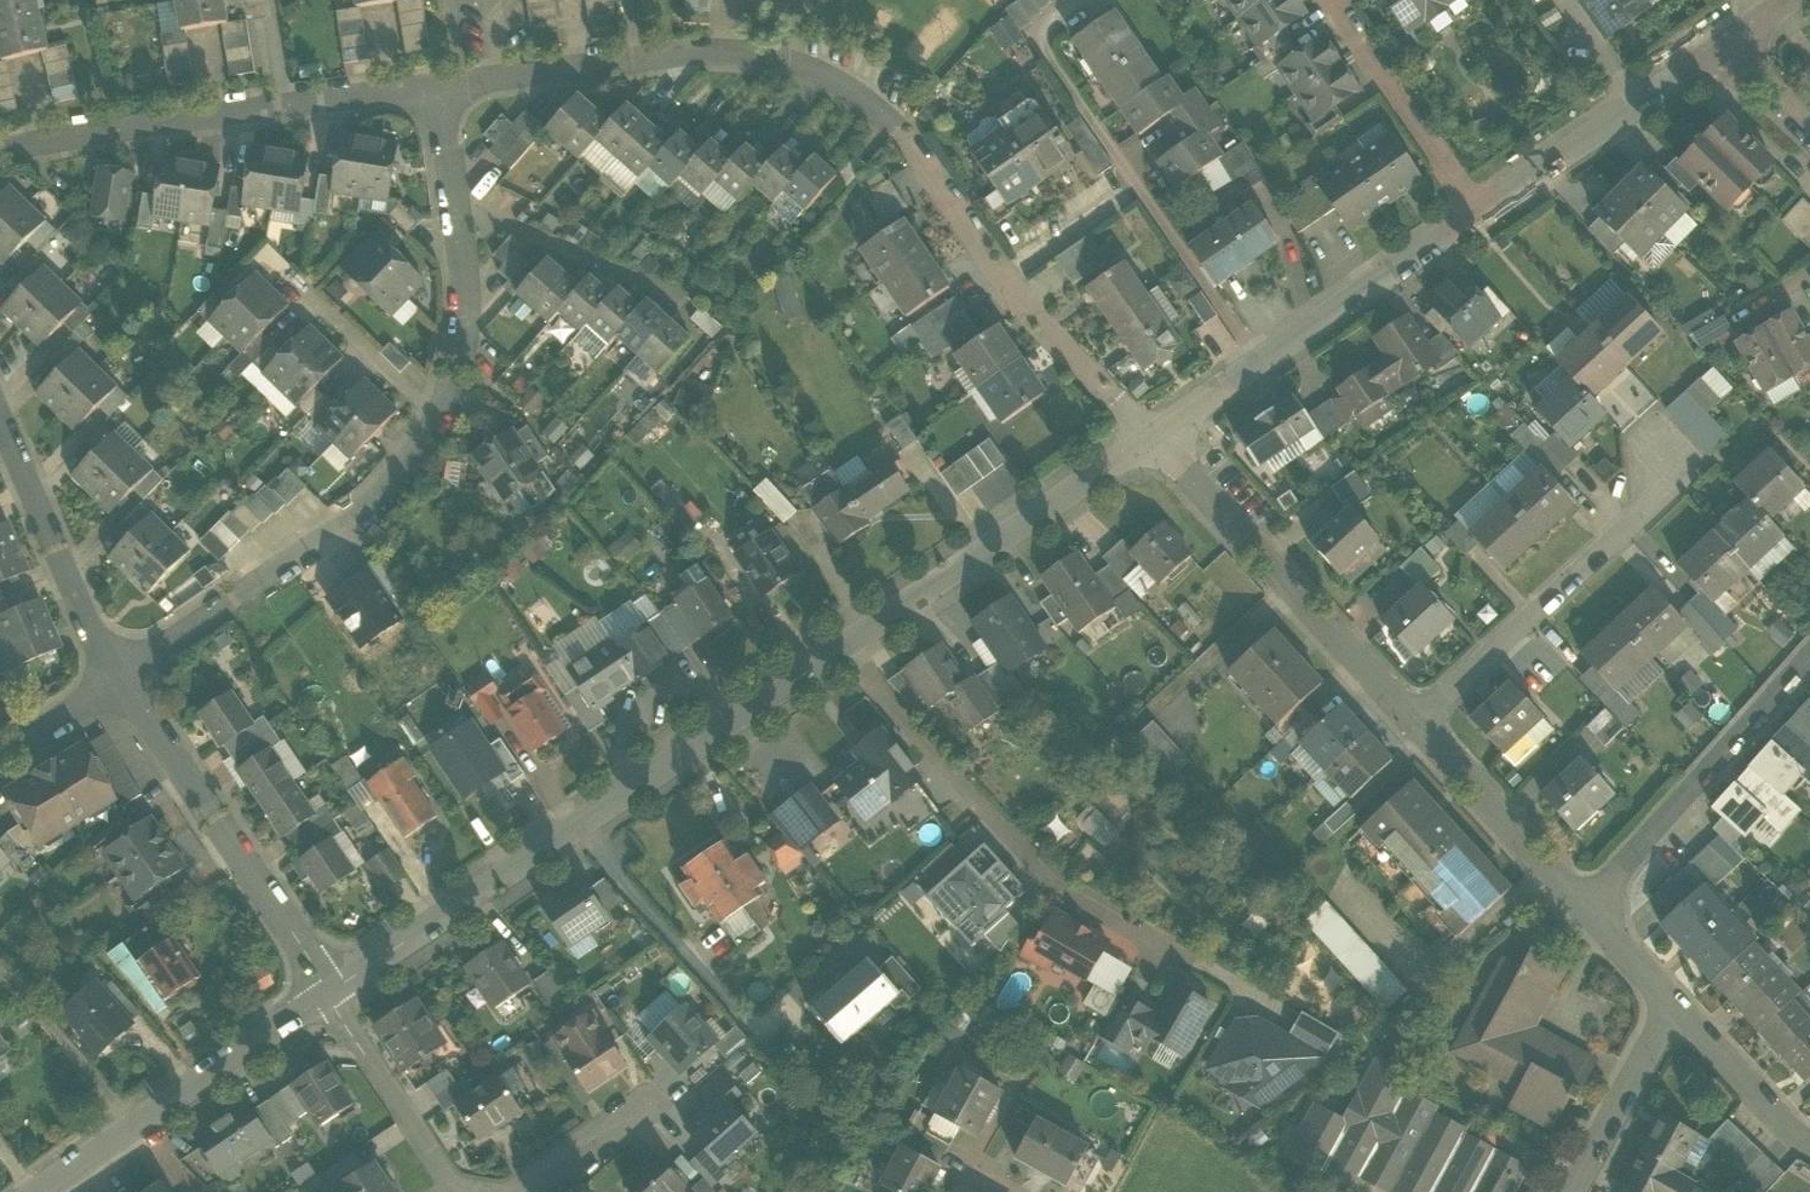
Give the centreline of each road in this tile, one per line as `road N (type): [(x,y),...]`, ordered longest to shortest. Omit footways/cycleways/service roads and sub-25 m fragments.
road 1 (residential): [(435,86),(696,50),(792,60),(823,74),(904,131),(1026,308),(1151,436)]
road 2 (residential): [(435,86),(462,295),(460,342),(438,421),(403,473),(355,519),(120,676)]
road 3 (residential): [(328,993),(841,646)]
road 4 (residential): [(841,646),(1051,882),(1279,1010)]
road 5 (residential): [(0,150),(435,86)]
road 6 (residential): [(1151,436),(1478,213)]
road 7 (residential): [(1416,723),(1151,436)]
road 8 (residential): [(328,993),(120,676)]
road 9 (residential): [(841,646),(1151,436)]
road 10 (residential): [(1416,723),(1687,470)]
road 11 (residential): [(40,1191),(328,993)]
road 12 (residential): [(1585,909),(1809,656)]
road 13 (residential): [(1478,213),(1723,45)]
road 14 (residential): [(120,676),(84,616),(0,418)]
road 15 (residential): [(1478,213),(1330,0)]
road 16 (residential): [(1585,909),(1416,723)]
road 17 (residential): [(462,1191),(328,993)]
road 18 (residential): [(1571,1191),(1657,1034),(1679,1013)]
road 19 (residential): [(1809,1144),(1774,1116),(1679,1013)]
road 20 (residential): [(656,1095),(533,1191)]
road 21 (residential): [(120,676),(0,754)]
road 22 (residential): [(1679,1013),(1585,909)]
road 23 (residential): [(1723,45),(1809,131)]

